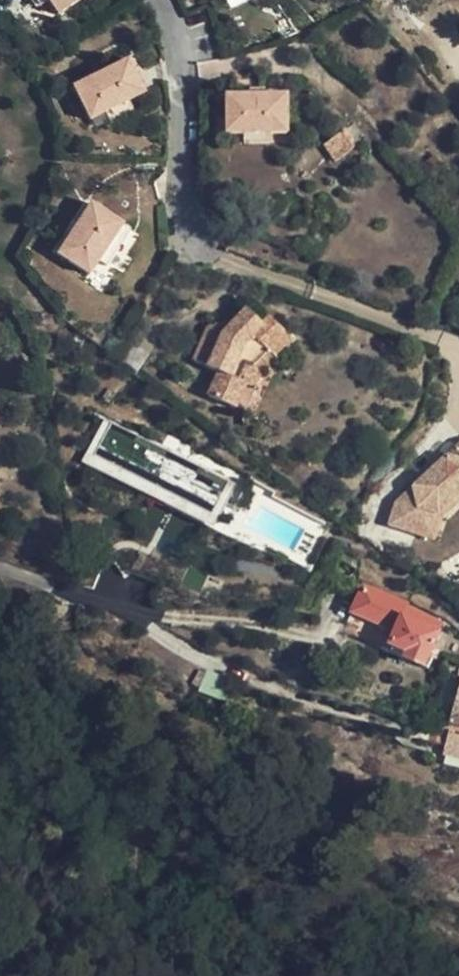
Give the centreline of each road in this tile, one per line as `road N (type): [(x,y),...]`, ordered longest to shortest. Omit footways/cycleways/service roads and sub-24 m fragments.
road 1 (residential): [(458,356),(221,267),(183,226),(169,26),(154,0)]

